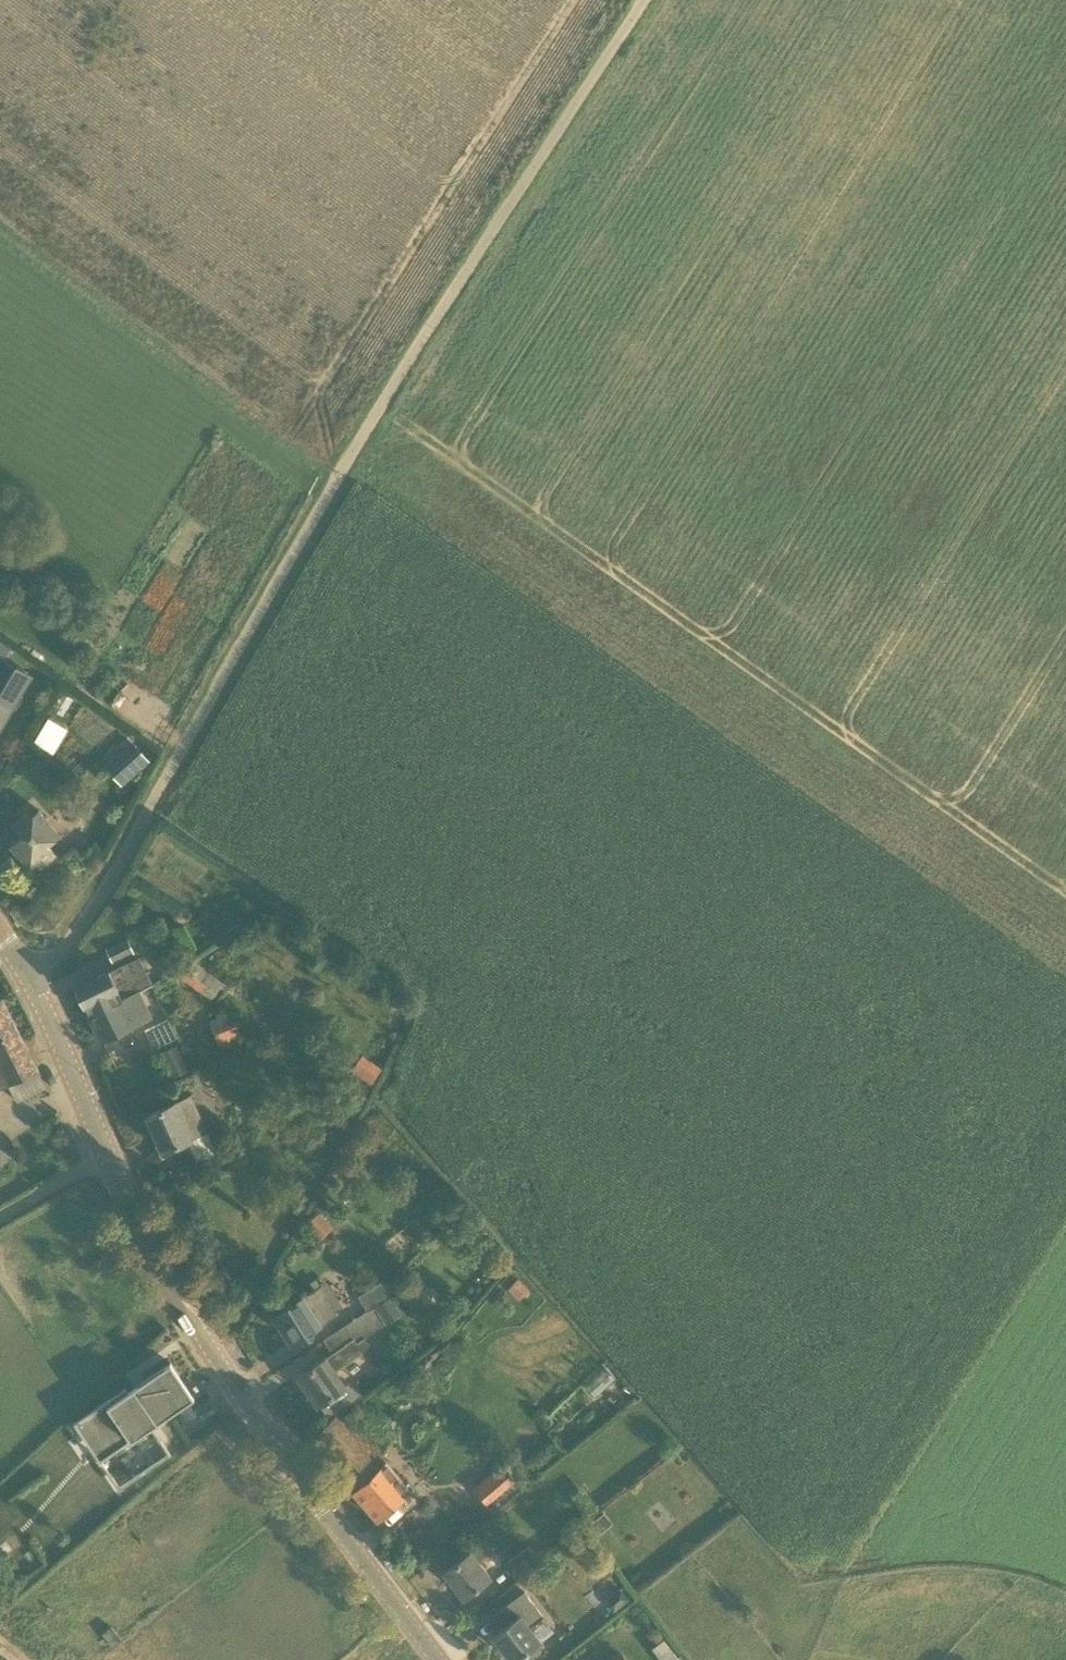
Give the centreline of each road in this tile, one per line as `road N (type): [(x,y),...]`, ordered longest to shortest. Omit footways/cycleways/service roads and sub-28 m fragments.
road 1 (unclassified): [(648,0),(401,373),(120,872),(38,981)]
road 2 (tertiary): [(444,1659),(312,1489),(183,1299),(90,1113),(38,981)]

